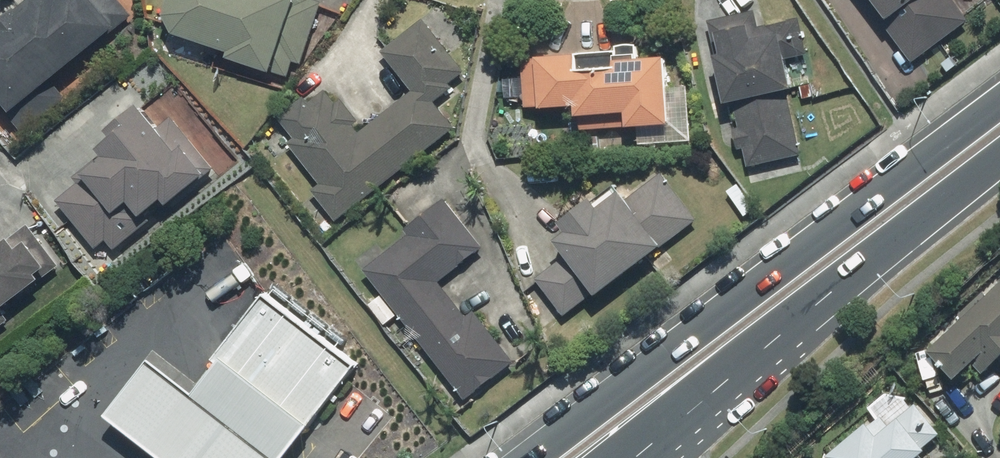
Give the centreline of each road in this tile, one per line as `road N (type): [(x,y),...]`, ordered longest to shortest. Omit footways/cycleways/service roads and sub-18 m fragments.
road 1 (primary): [(528,457),(999,101)]
road 2 (primary): [(999,166),(632,457)]

